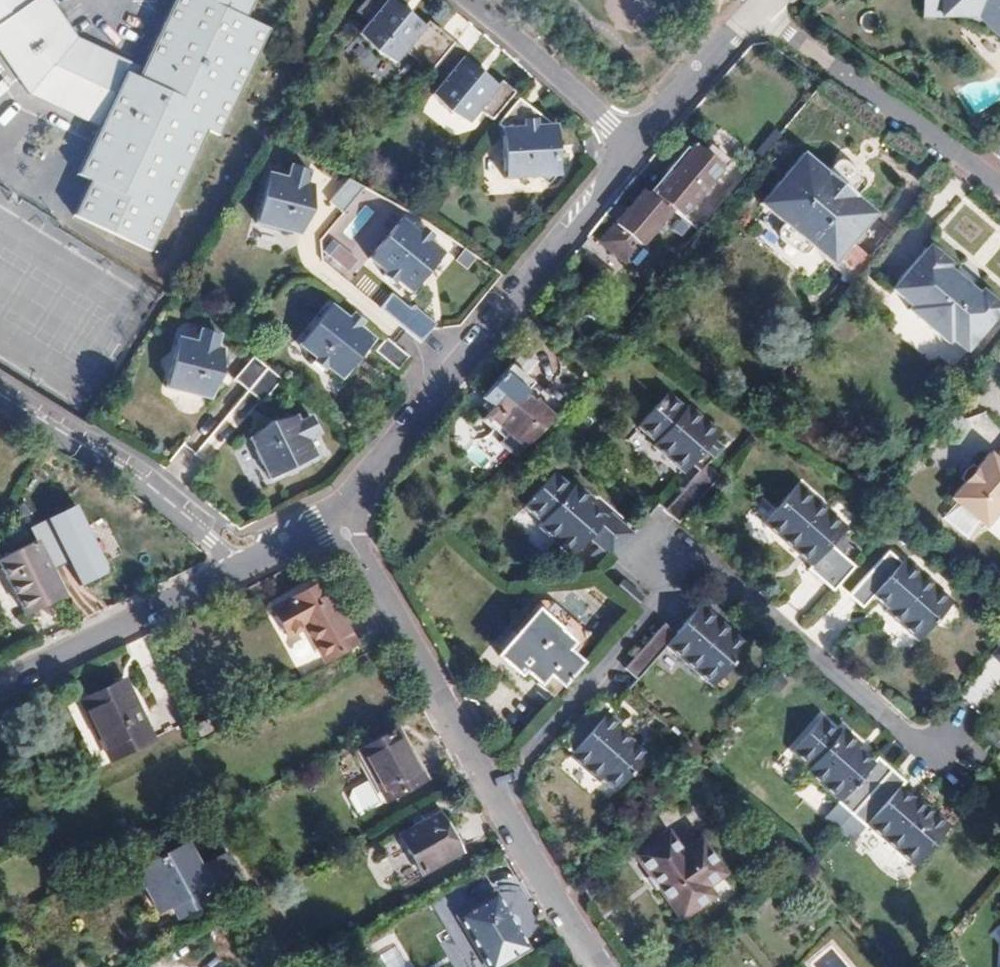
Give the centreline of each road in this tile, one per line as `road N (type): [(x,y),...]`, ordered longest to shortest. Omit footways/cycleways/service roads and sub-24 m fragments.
road 1 (residential): [(484,785),(520,761),(696,557),(939,760)]
road 2 (residential): [(630,150),(328,517)]
road 3 (residential): [(484,785),(328,517)]
road 4 (residential): [(754,14),(999,190)]
road 5 (residential): [(0,397),(118,465),(239,568)]
road 6 (residential): [(239,568),(0,688)]
road 7 (residential): [(456,0),(630,150)]
road 8 (residential): [(591,966),(484,785)]
road 9 (residential): [(754,14),(630,150)]

